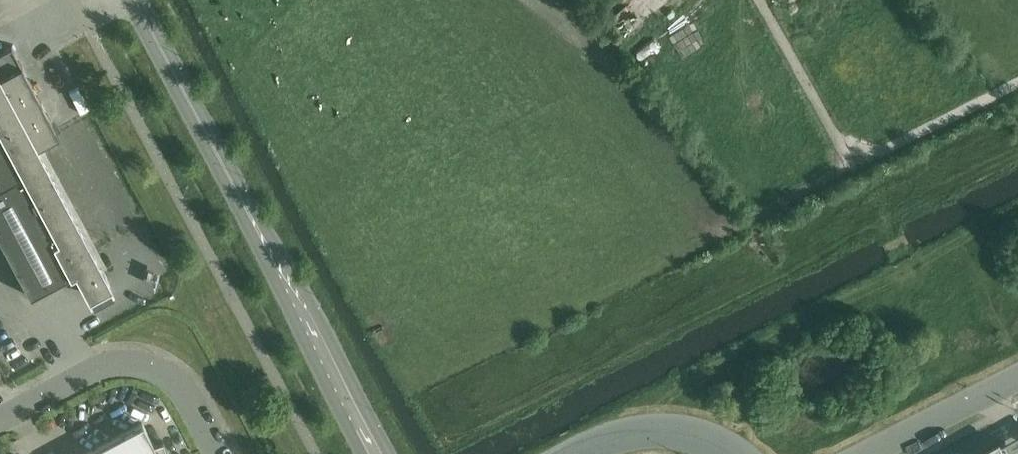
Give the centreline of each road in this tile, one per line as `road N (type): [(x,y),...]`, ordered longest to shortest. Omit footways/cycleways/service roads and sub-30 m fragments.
road 1 (secondary): [(377,453),(140,0)]
road 2 (unclassified): [(0,420),(94,371),(138,365),(180,388),(218,453)]
road 3 (unclassified): [(1017,378),(864,453)]
road 4 (unclassified): [(728,453),(654,432),(579,453)]

